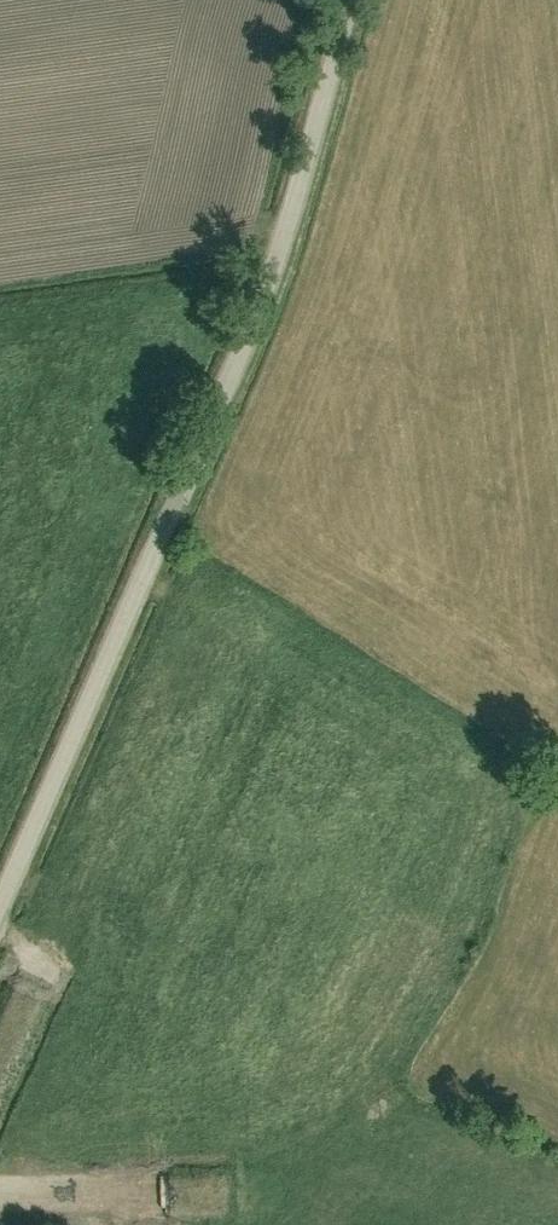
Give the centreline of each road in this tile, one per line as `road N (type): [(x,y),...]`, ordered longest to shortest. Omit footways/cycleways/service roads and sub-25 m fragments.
road 1 (unclassified): [(0,901),(261,296),(349,0)]

